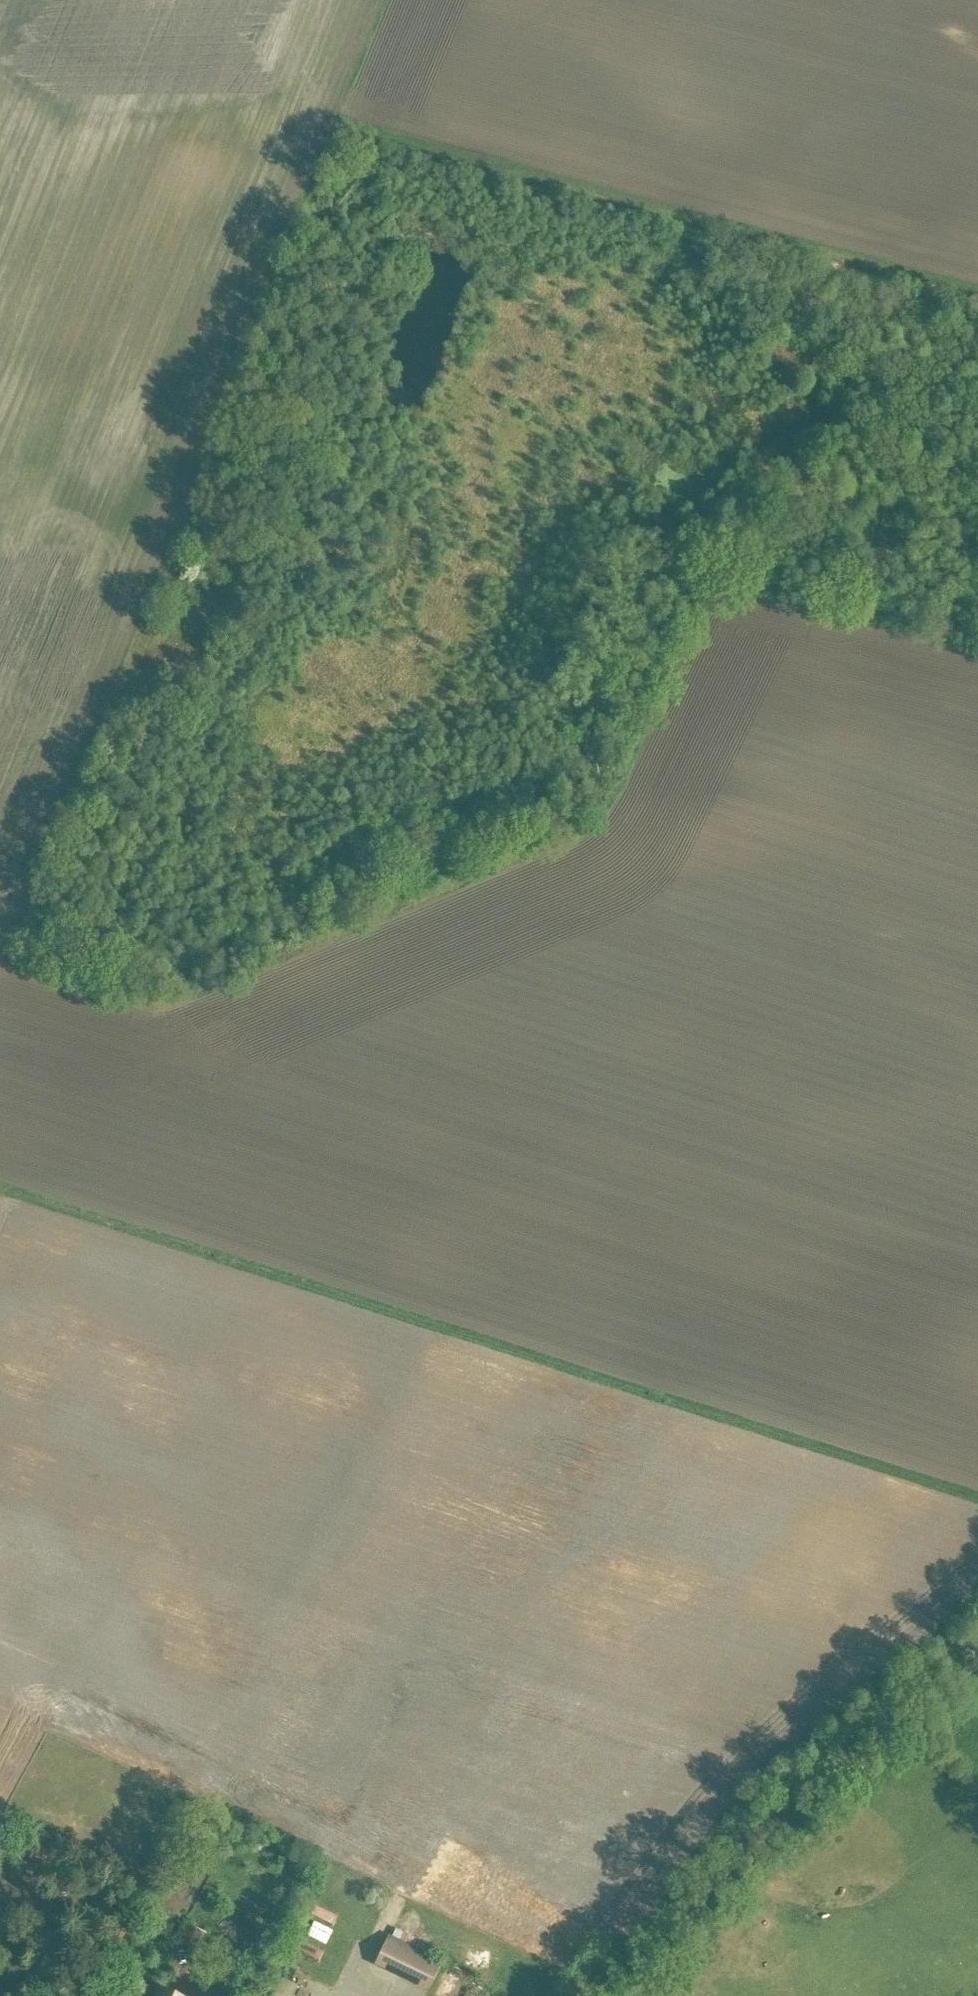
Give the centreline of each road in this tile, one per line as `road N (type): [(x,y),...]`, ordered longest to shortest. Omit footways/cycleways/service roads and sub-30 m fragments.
road 1 (track): [(977,1658),(586,1995)]

